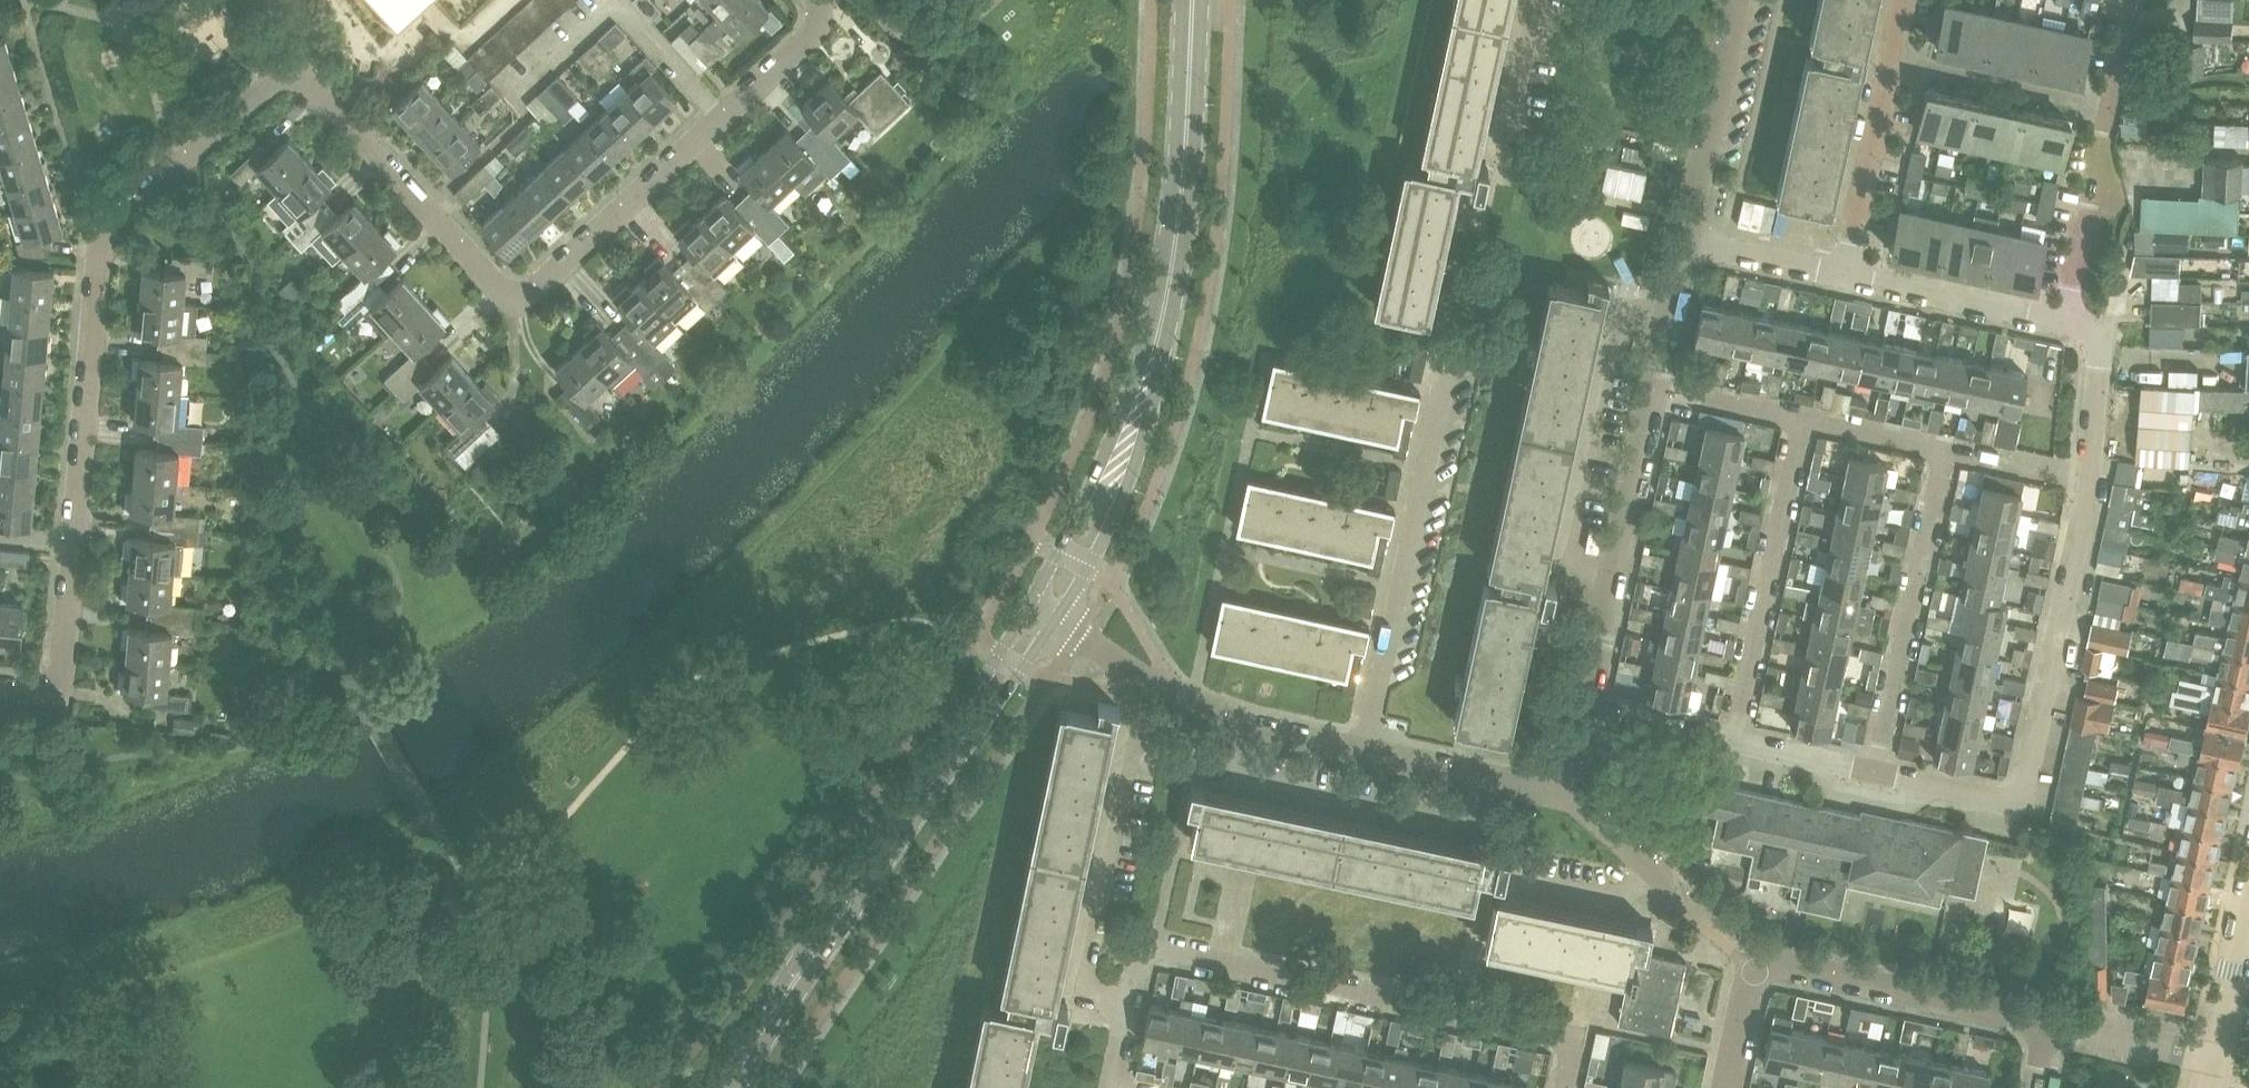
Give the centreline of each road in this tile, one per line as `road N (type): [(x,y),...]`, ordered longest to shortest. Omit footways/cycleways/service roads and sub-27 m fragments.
road 1 (residential): [(723,118),(546,284),(521,294),(498,288),(310,83),(271,83),(102,235),(62,678),(44,692),(0,689)]
road 2 (residential): [(2064,323),(2091,332),(2098,345),(2088,479),(2029,770),(2017,794),(1992,800),(1874,774)]
road 3 (residential): [(1123,1026),(1138,953),(1155,941),(1572,1035),(1562,1087)]
road 4 (residential): [(1874,774),(1944,450),(1800,419)]
road 5 (residential): [(1365,752),(1445,369)]
road 6 (tertiary): [(1151,362),(1182,195),(1192,0)]
road 7 (residential): [(1131,729),(1076,1016),(1123,1026)]
road 8 (residential): [(1365,752),(1188,701),(1054,621)]
road 9 (residential): [(1730,744),(1800,419)]
road 10 (residential): [(1583,712),(1653,387)]
road 11 (residential): [(2050,1023),(1755,963)]
road 12 (residential): [(526,94),(627,4),(723,118)]
road 13 (tertiary): [(1054,621),(1124,492),(1141,443),(1151,362)]
road 14 (tertiary): [(1151,362),(1028,606)]
road 15 (tertiary): [(900,825),(959,760),(1054,621)]
road 16 (tertiary): [(1028,606),(900,825)]
road 17 (residential): [(1685,241),(1738,0)]
road 18 (residential): [(2064,323),(1844,276)]
road 19 (residential): [(1891,59),(2110,107)]
road 20 (residential): [(1844,276),(1891,59)]
road 21 (residential): [(2064,323),(2110,107)]
road 22 (residential): [(1566,790),(1365,752)]
road 23 (tertiary): [(788,994),(900,825)]
road 24 (residential): [(2221,1060),(2050,1023)]
road 25 (residential): [(1501,160),(1537,0)]
road 26 (residential): [(1844,276),(1685,241)]
road 27 (residential): [(818,0),(810,38),(723,118)]
road 28 (residential): [(1800,419),(1653,387)]
road 29 (residential): [(1730,744),(1583,712)]
road 30 (residential): [(1653,387),(1685,241)]
road 31 (residential): [(1673,892),(1566,790)]
road 32 (residential): [(1874,774),(1730,744)]
road 33 (tertiary): [(788,994),(701,1087)]
road 34 (residential): [(1726,1087),(1755,963)]
road 35 (residential): [(2221,1060),(2248,937)]

